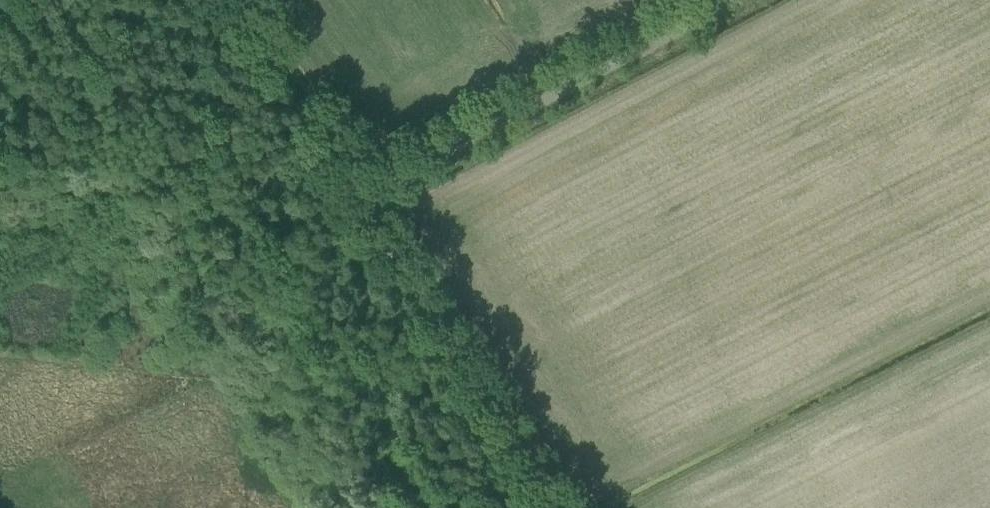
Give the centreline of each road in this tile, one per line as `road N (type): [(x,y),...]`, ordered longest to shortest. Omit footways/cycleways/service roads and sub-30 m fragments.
road 1 (unclassified): [(576,507),(378,205),(709,55),(803,0)]
road 2 (track): [(231,0),(378,205)]

